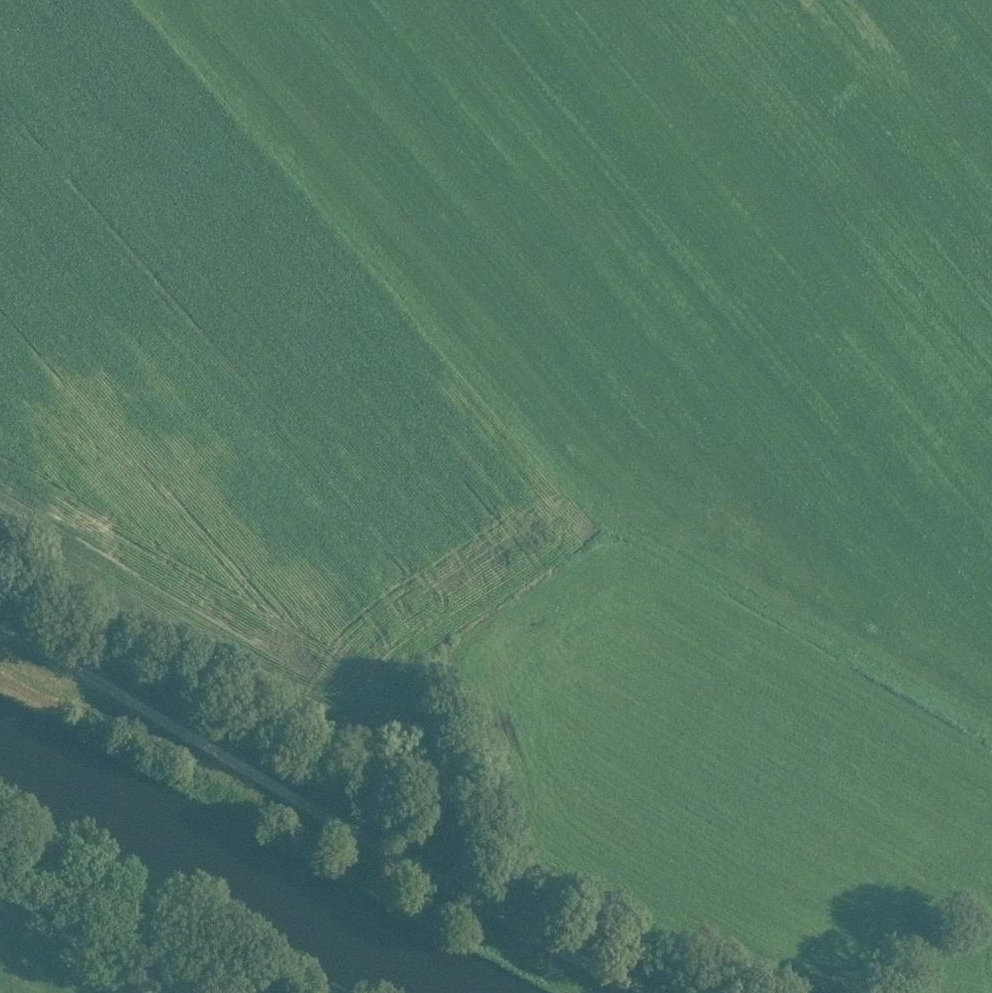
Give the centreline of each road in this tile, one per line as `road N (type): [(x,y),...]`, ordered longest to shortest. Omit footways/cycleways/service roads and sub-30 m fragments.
road 1 (track): [(0,618),(643,992)]
road 2 (unclassified): [(249,992),(0,857)]

